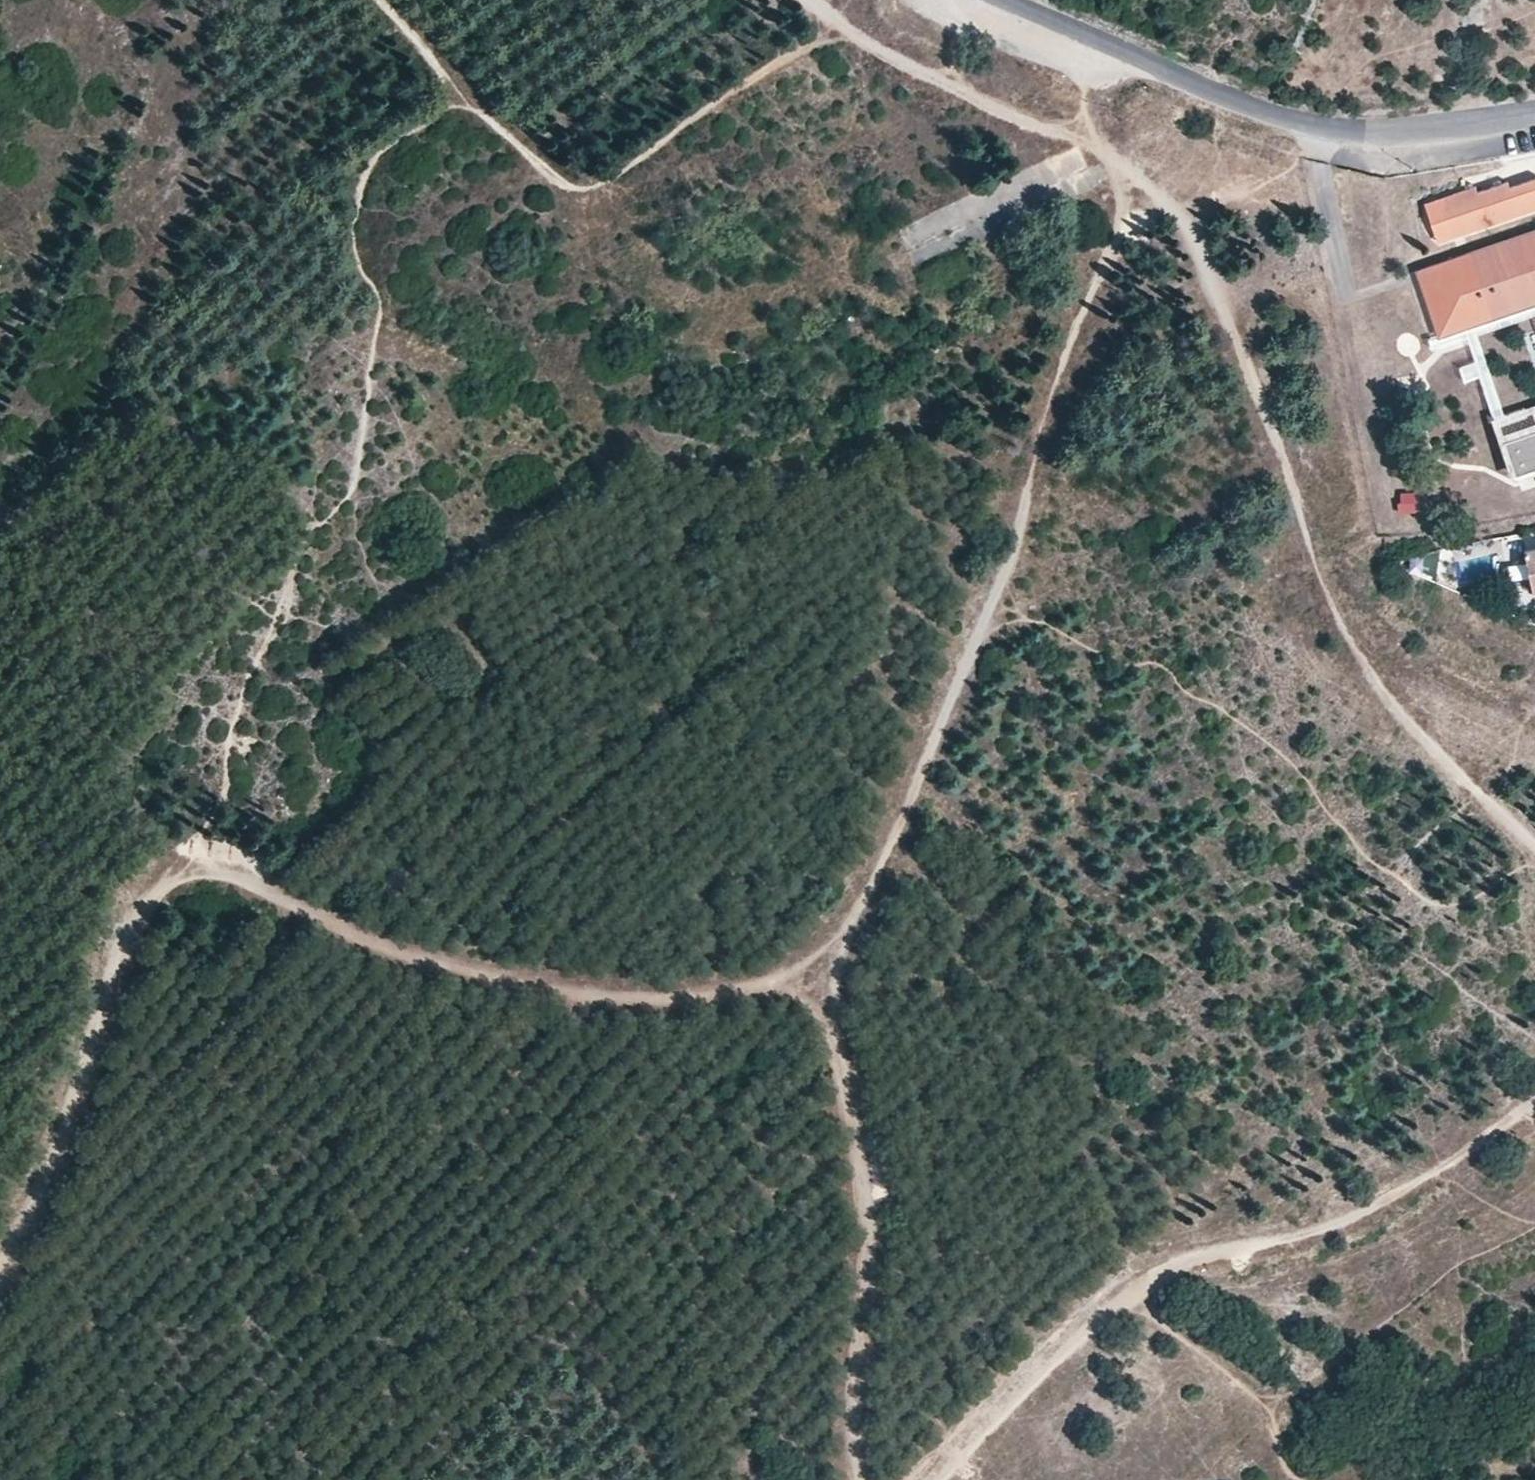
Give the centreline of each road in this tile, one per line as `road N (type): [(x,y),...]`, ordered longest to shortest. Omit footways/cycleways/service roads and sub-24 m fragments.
road 1 (track): [(857,1479),(868,1254),(861,1196),(832,1038),(823,1013),(799,989),(745,984),(663,992),(512,973),(361,936),(230,872)]
road 2 (track): [(1251,108),(1197,207),(1279,463),(1357,656),(1534,845)]
road 3 (track): [(1534,1110),(1461,1159),(1369,1205),(1171,1268),(1124,1296),(1065,1344),(945,1479)]
road 4 (track): [(230,872),(192,869),(137,905),(44,1185),(0,1259)]
road 5 (unclassified): [(995,0),(1251,108),(1329,130),(1396,134)]
road 6 (residential): [(1396,134),(1534,112)]

